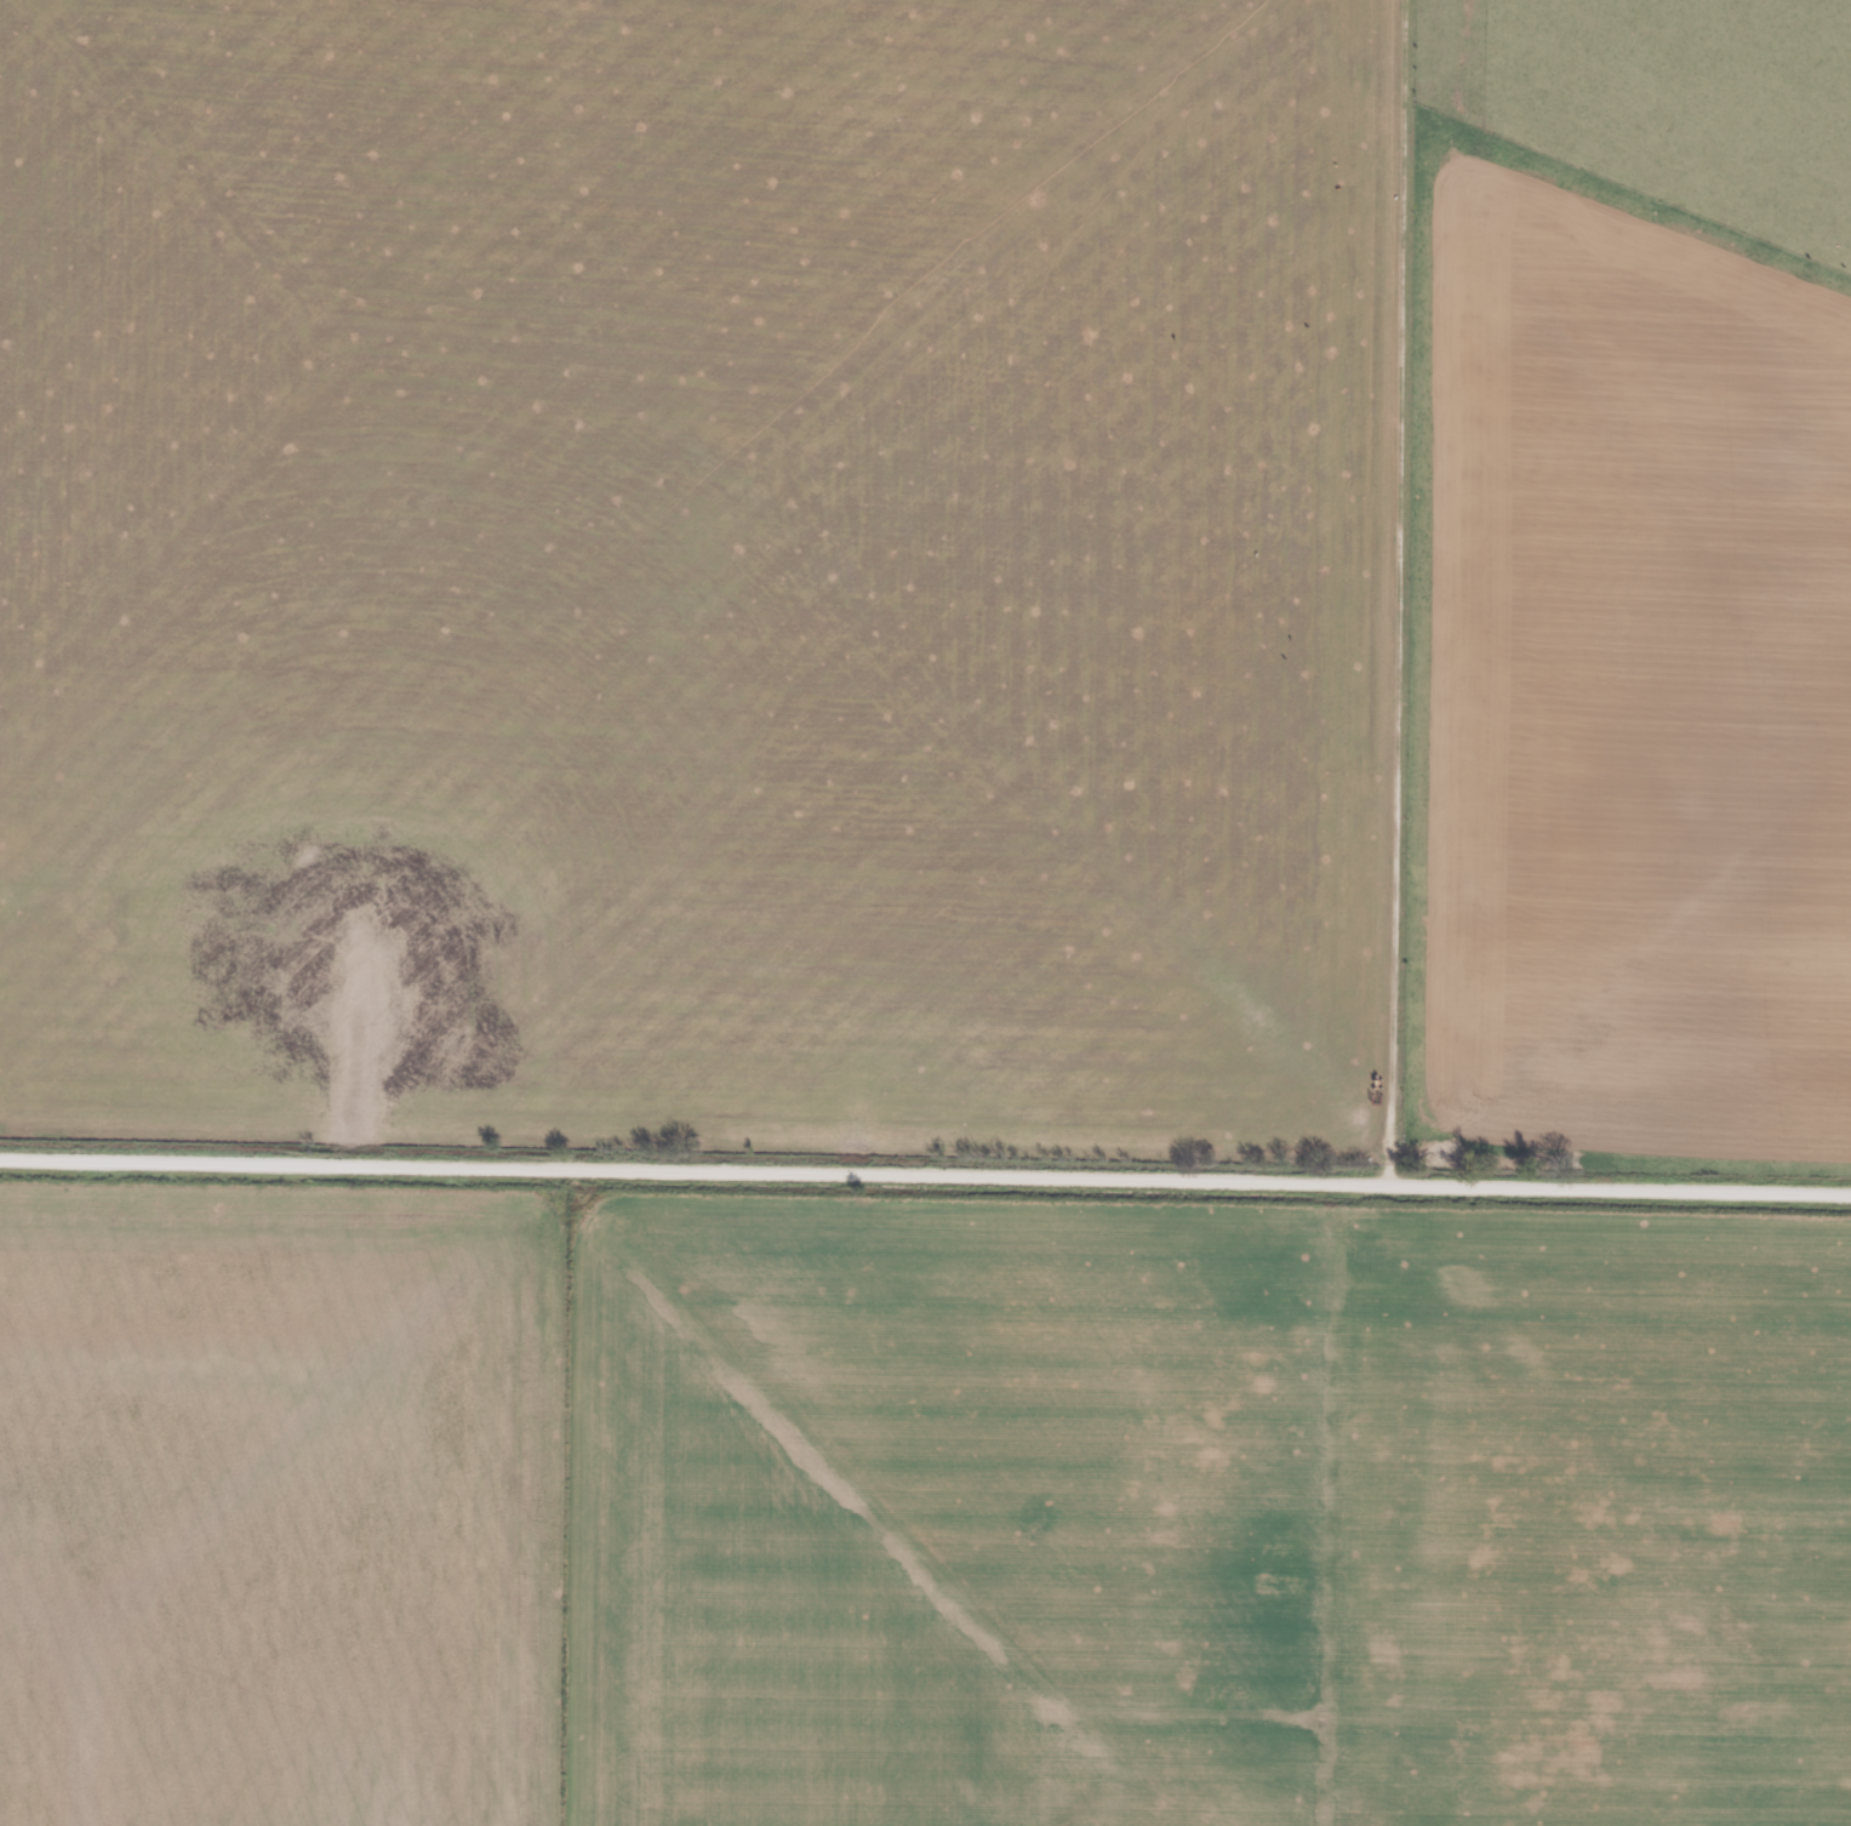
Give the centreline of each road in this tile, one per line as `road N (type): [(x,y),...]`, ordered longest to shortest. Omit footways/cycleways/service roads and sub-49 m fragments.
road 1 (residential): [(0,1163),(1850,1200)]
road 2 (residential): [(1400,1188),(1421,0)]

